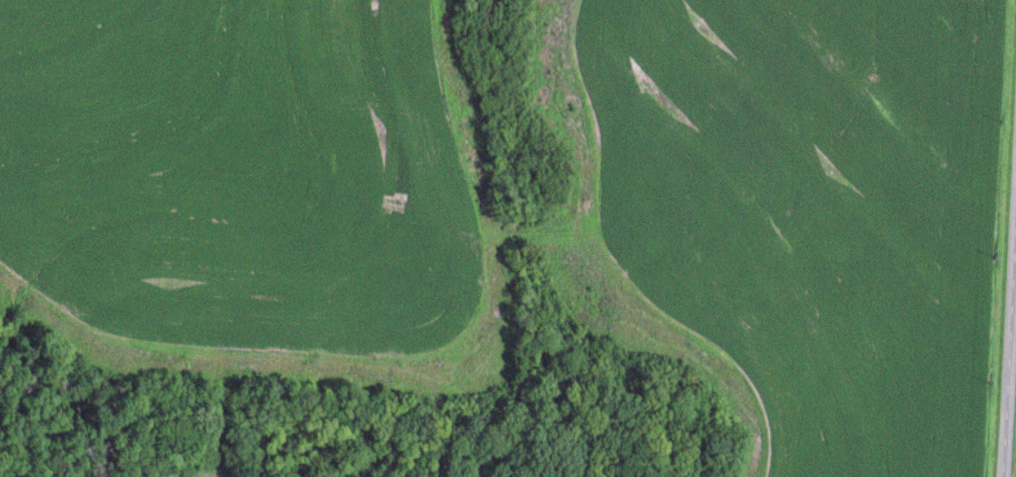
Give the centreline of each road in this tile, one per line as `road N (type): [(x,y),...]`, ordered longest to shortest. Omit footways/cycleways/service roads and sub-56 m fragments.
road 1 (secondary): [(1015,236),(1004,476)]

